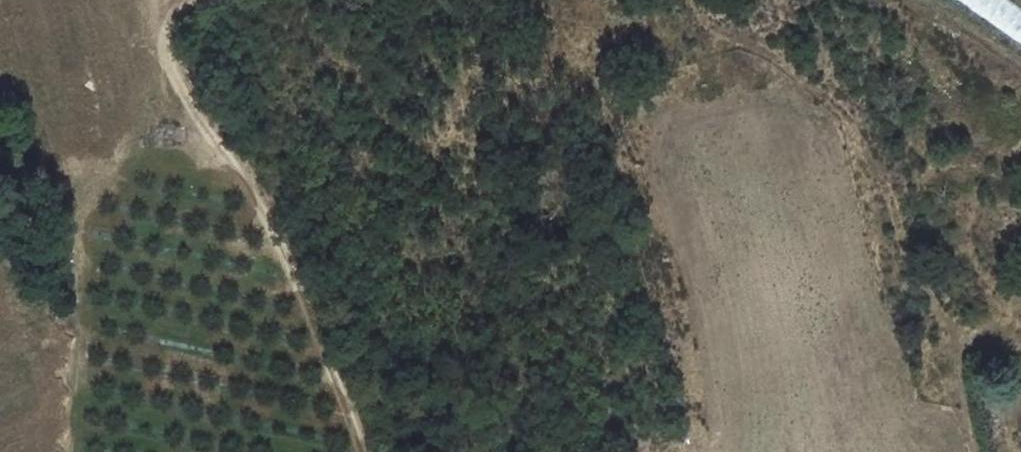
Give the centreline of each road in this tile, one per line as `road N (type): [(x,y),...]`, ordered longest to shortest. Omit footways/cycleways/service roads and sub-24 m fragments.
road 1 (track): [(973,451),(947,347),(864,131),(699,15)]
road 2 (track): [(360,451),(305,293),(167,58)]
road 3 (track): [(76,451),(94,192)]

